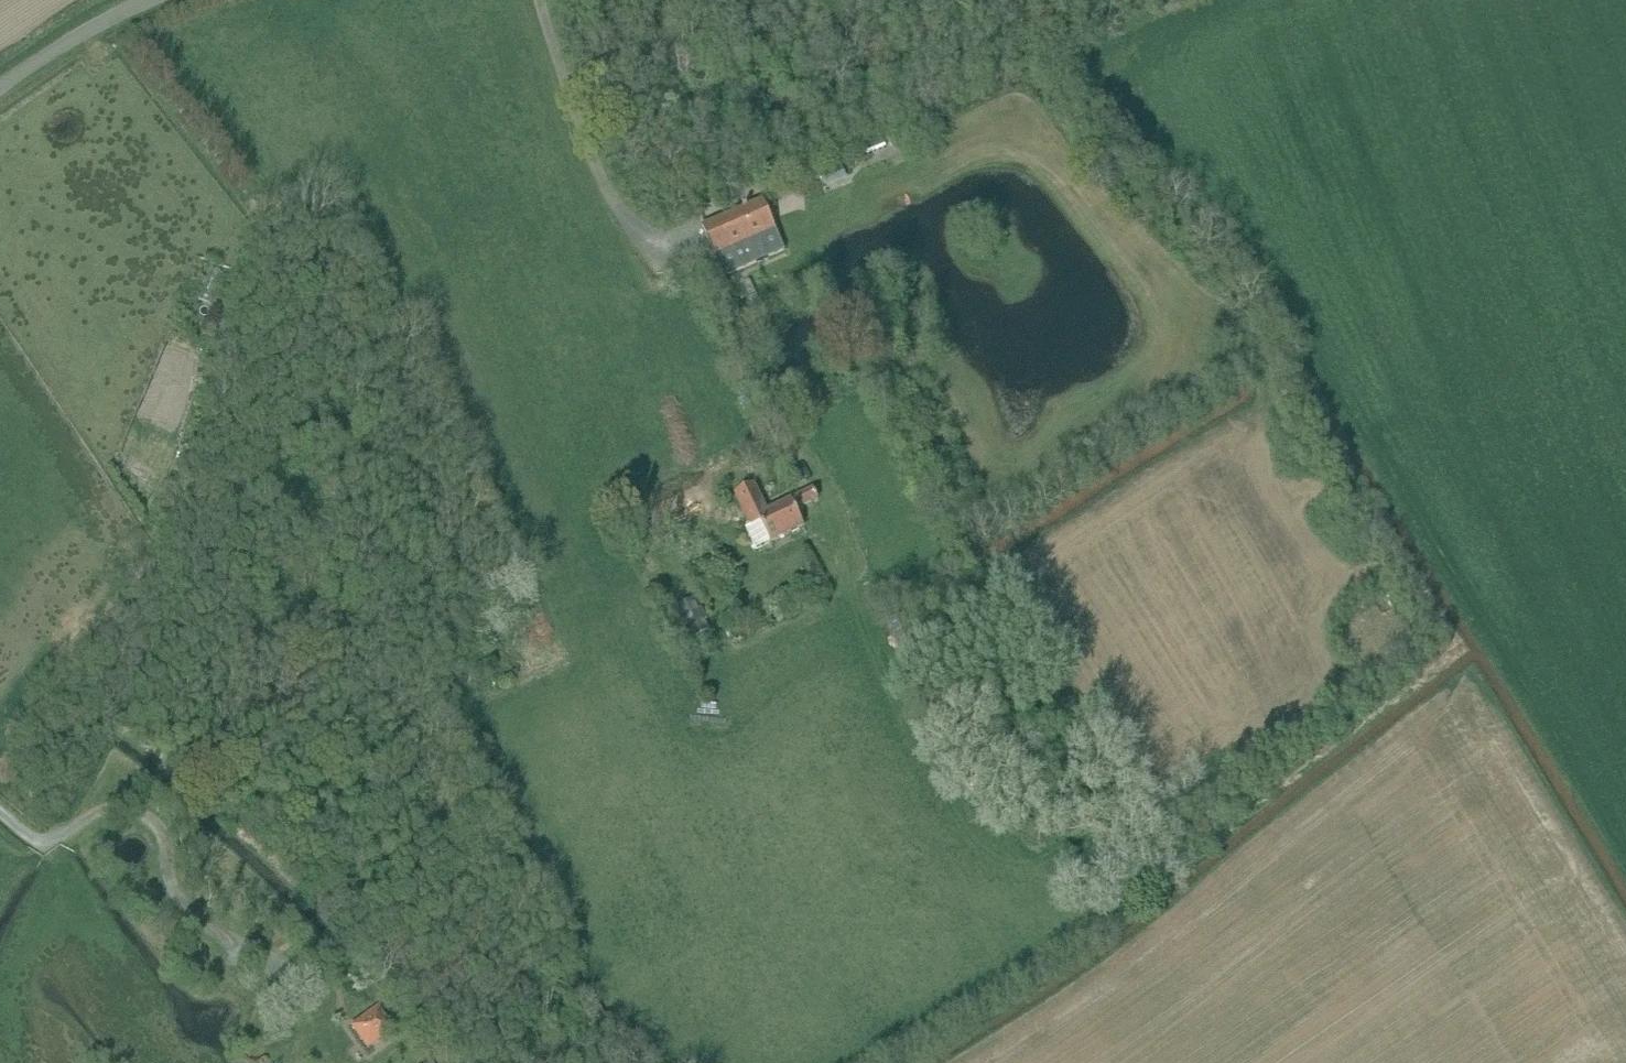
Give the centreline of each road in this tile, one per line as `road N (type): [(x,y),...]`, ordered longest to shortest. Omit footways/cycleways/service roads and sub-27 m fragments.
road 1 (track): [(0,800),(35,830),(125,798),(157,815),(176,895),(226,931),(372,985)]
road 2 (unclassified): [(0,88),(64,44),(152,0)]

